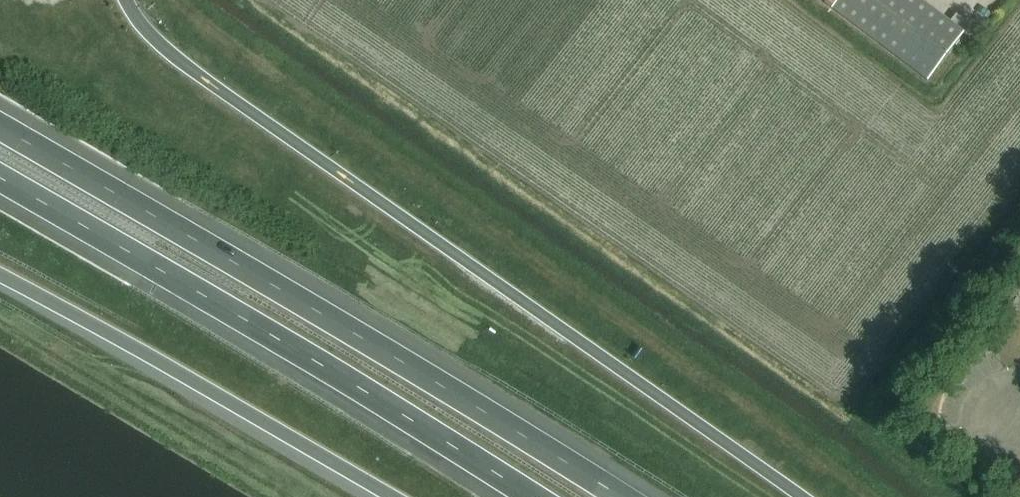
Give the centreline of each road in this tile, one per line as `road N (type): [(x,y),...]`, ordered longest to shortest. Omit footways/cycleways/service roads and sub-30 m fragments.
road 1 (motorway): [(801,496),(214,87),(151,37),(125,0)]
road 2 (motorway): [(619,496),(0,128)]
road 3 (motorway): [(0,180),(349,382),(528,496)]
road 4 (motorway): [(0,275),(390,496)]

